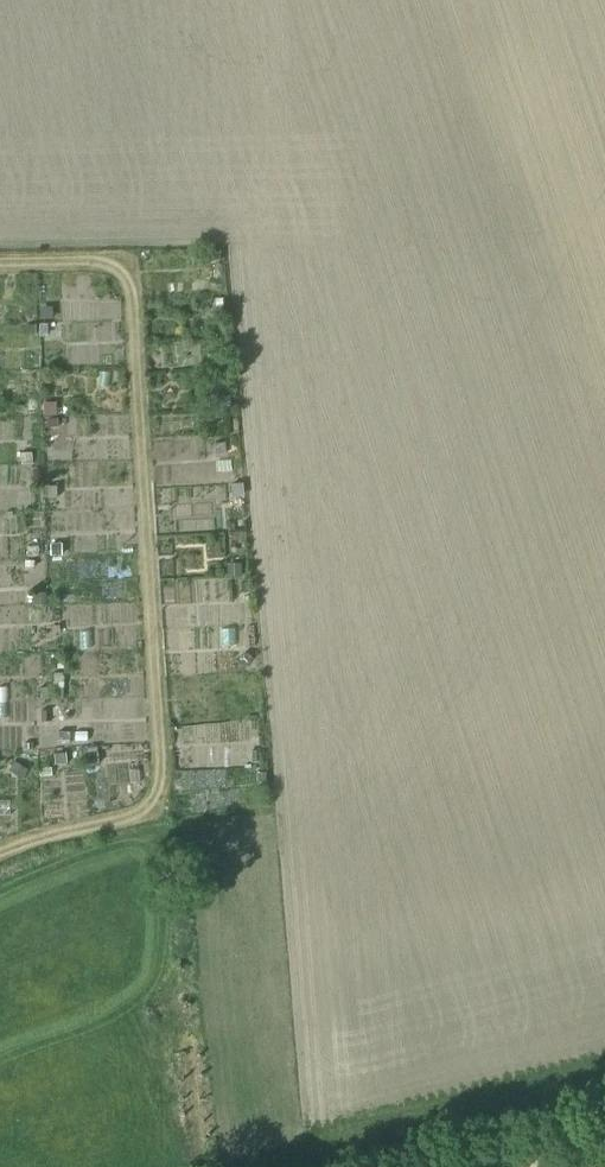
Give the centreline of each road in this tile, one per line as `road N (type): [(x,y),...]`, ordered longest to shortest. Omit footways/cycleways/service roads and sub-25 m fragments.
road 1 (track): [(0,265),(100,262),(130,291),(159,790),(134,821),(42,836)]

